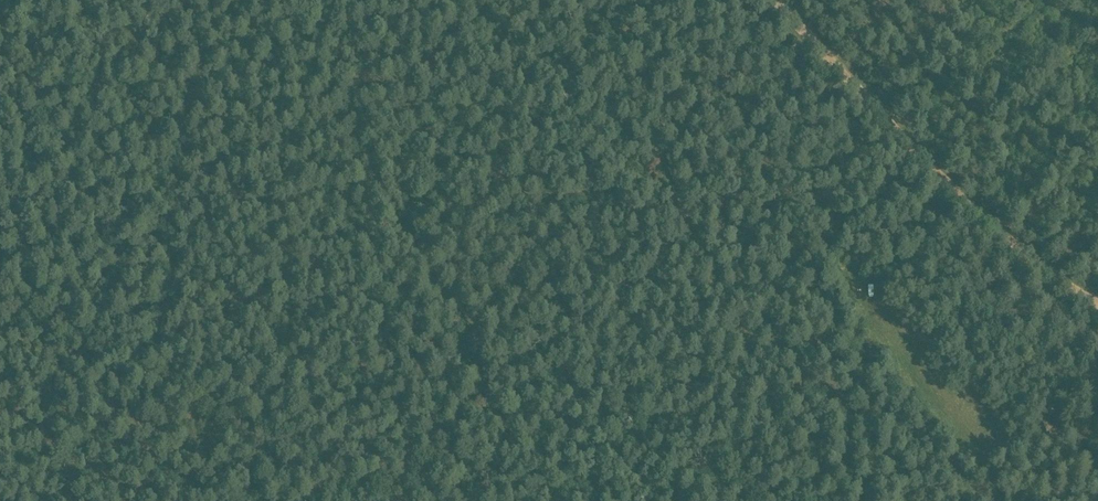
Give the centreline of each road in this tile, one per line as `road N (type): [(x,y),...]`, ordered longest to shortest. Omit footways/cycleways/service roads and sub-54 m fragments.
road 1 (track): [(574,0),(763,388),(806,500)]
road 2 (track): [(1097,304),(1022,253),(776,0)]
road 3 (track): [(195,500),(228,469),(247,434),(0,303)]
road 4 (track): [(960,500),(1097,380)]

